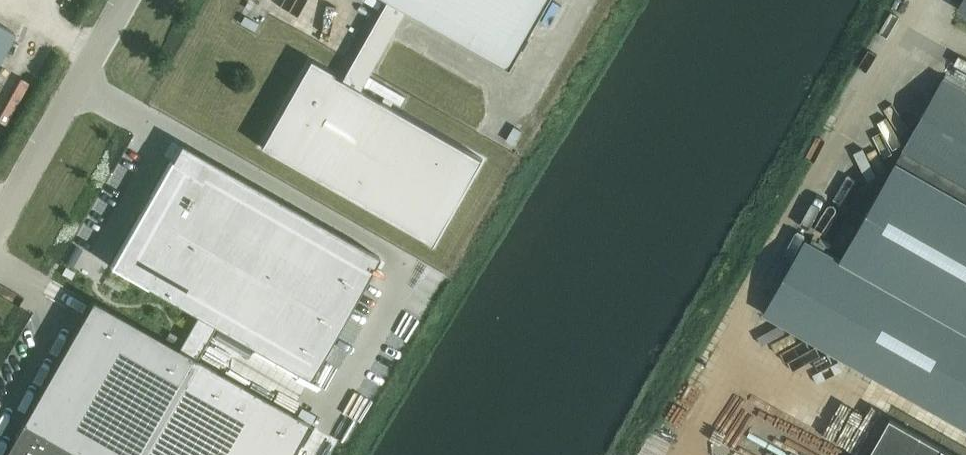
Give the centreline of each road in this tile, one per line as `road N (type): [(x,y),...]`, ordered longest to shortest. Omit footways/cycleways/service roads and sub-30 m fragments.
road 1 (unclassified): [(0,219),(125,0)]

